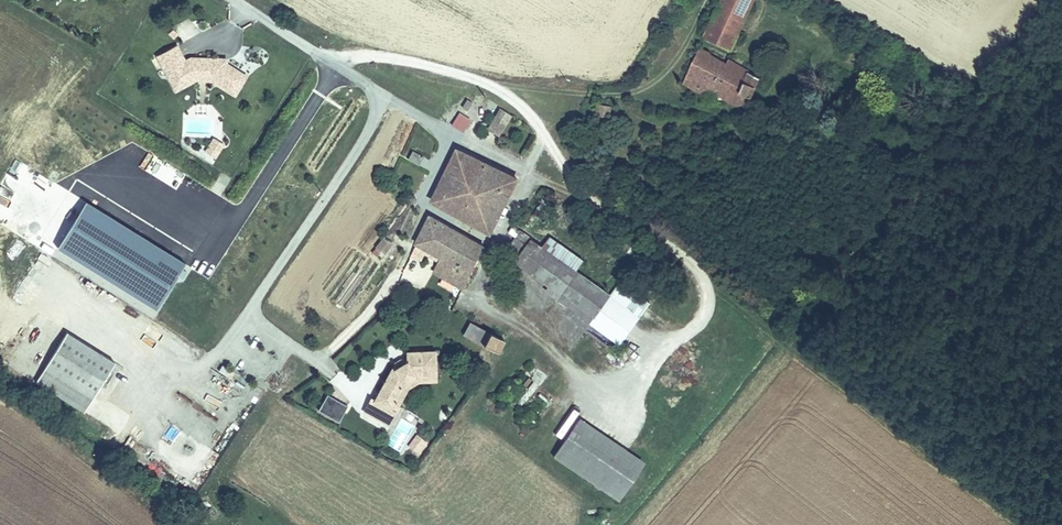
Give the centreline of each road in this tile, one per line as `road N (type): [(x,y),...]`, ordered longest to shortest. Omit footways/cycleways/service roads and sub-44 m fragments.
road 1 (track): [(585,93),(548,81),(417,0)]

